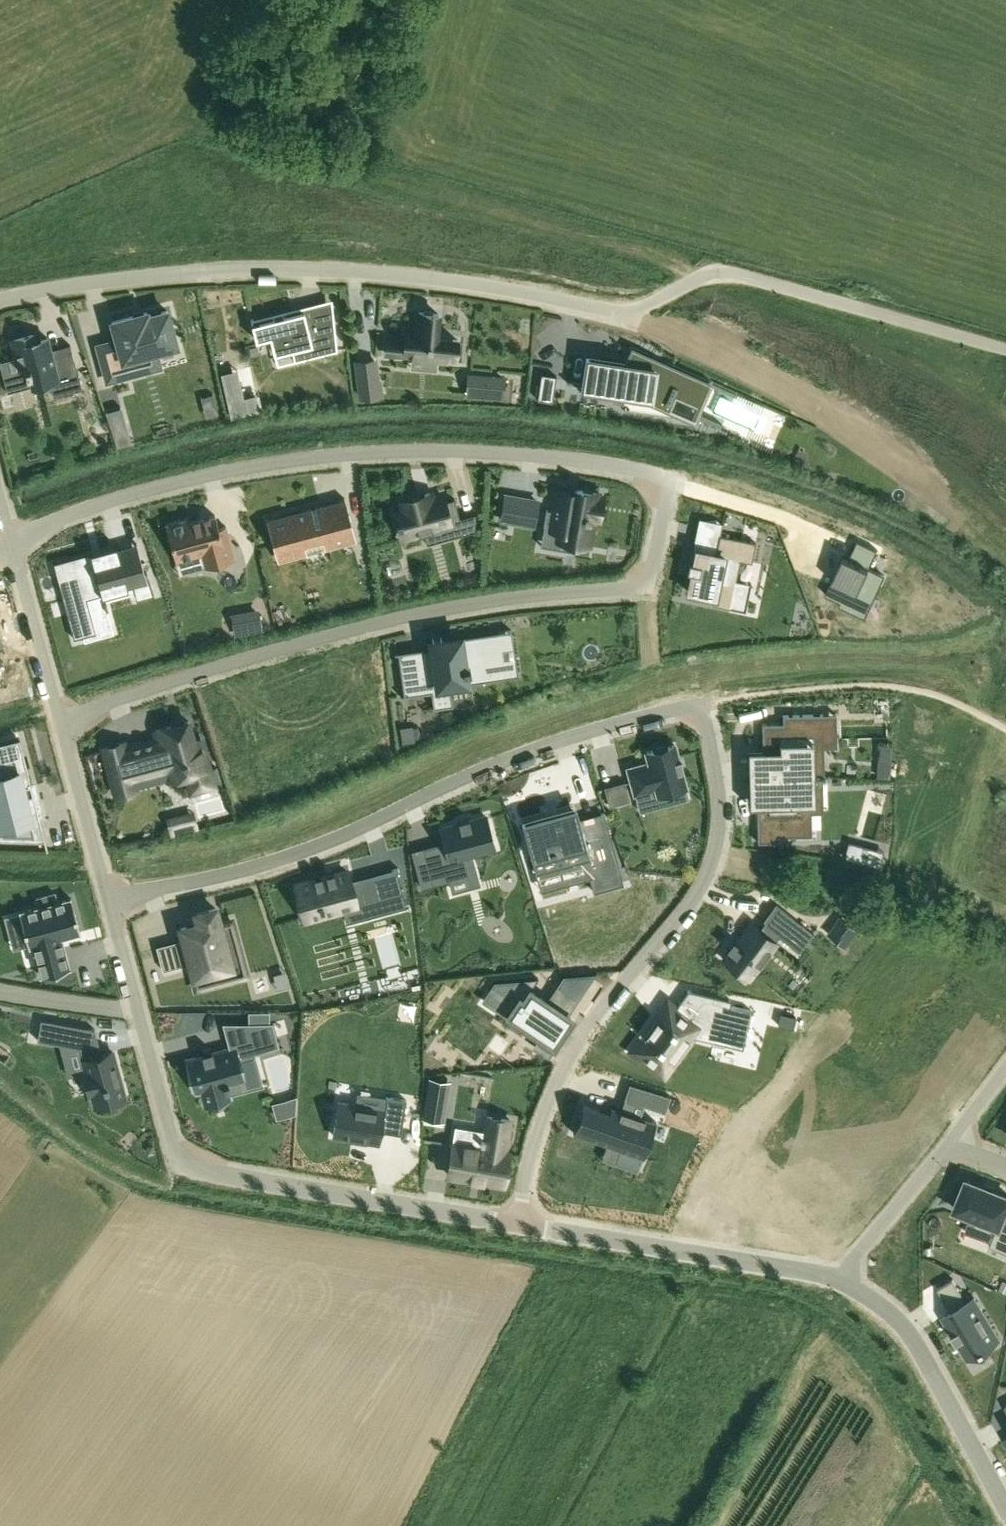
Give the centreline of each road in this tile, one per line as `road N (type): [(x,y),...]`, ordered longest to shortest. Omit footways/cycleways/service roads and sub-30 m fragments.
road 1 (unclassified): [(56,722),(304,640),(461,605),(650,584),(667,482),(637,469),(539,456),(335,456),(129,494),(12,546)]
road 2 (residential): [(106,903),(308,853),(494,771),(698,702),(718,796),(704,874),(686,910),(598,1007),(563,1059),(514,1221)]
road 3 (unclassified): [(1005,349),(729,271),(619,313),(499,289),(316,270),(180,273),(0,302)]
road 4 (track): [(729,271),(186,119)]
road 5 (unclassified): [(514,1221),(193,1167),(171,1144)]
road 6 (unclassified): [(846,1279),(514,1221)]
road 7 (residential): [(846,1279),(916,1340),(1005,1502)]
road 8 (unclassified): [(106,903),(171,1144)]
road 9 (unclassified): [(56,722),(106,903)]
road 10 (unclassified): [(12,546),(56,722)]
road 11 (unclassified): [(951,1141),(846,1279)]

